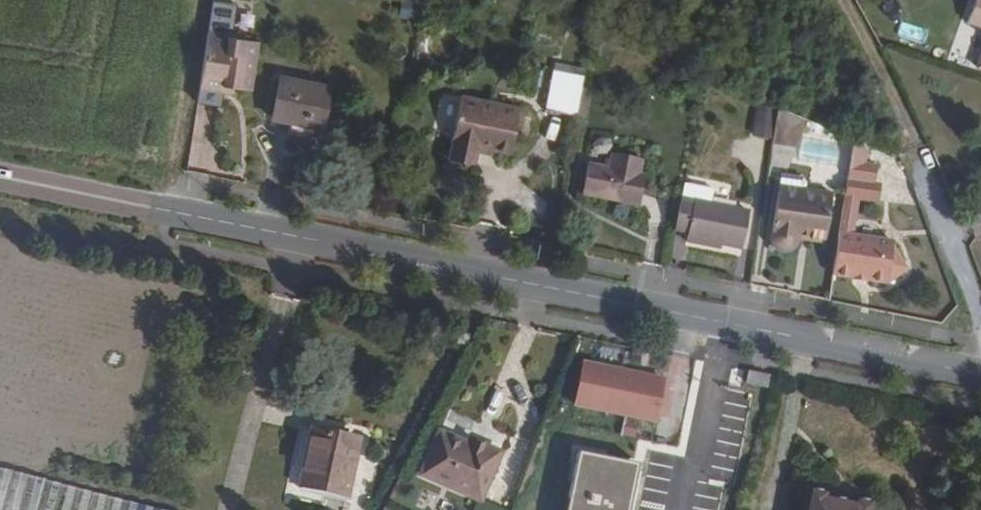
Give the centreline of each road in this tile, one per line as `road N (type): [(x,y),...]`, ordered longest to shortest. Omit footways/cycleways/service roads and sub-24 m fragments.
road 1 (tertiary): [(980,376),(0,177)]
road 2 (track): [(839,0),(875,68),(980,341)]
road 3 (track): [(229,509),(296,236)]

